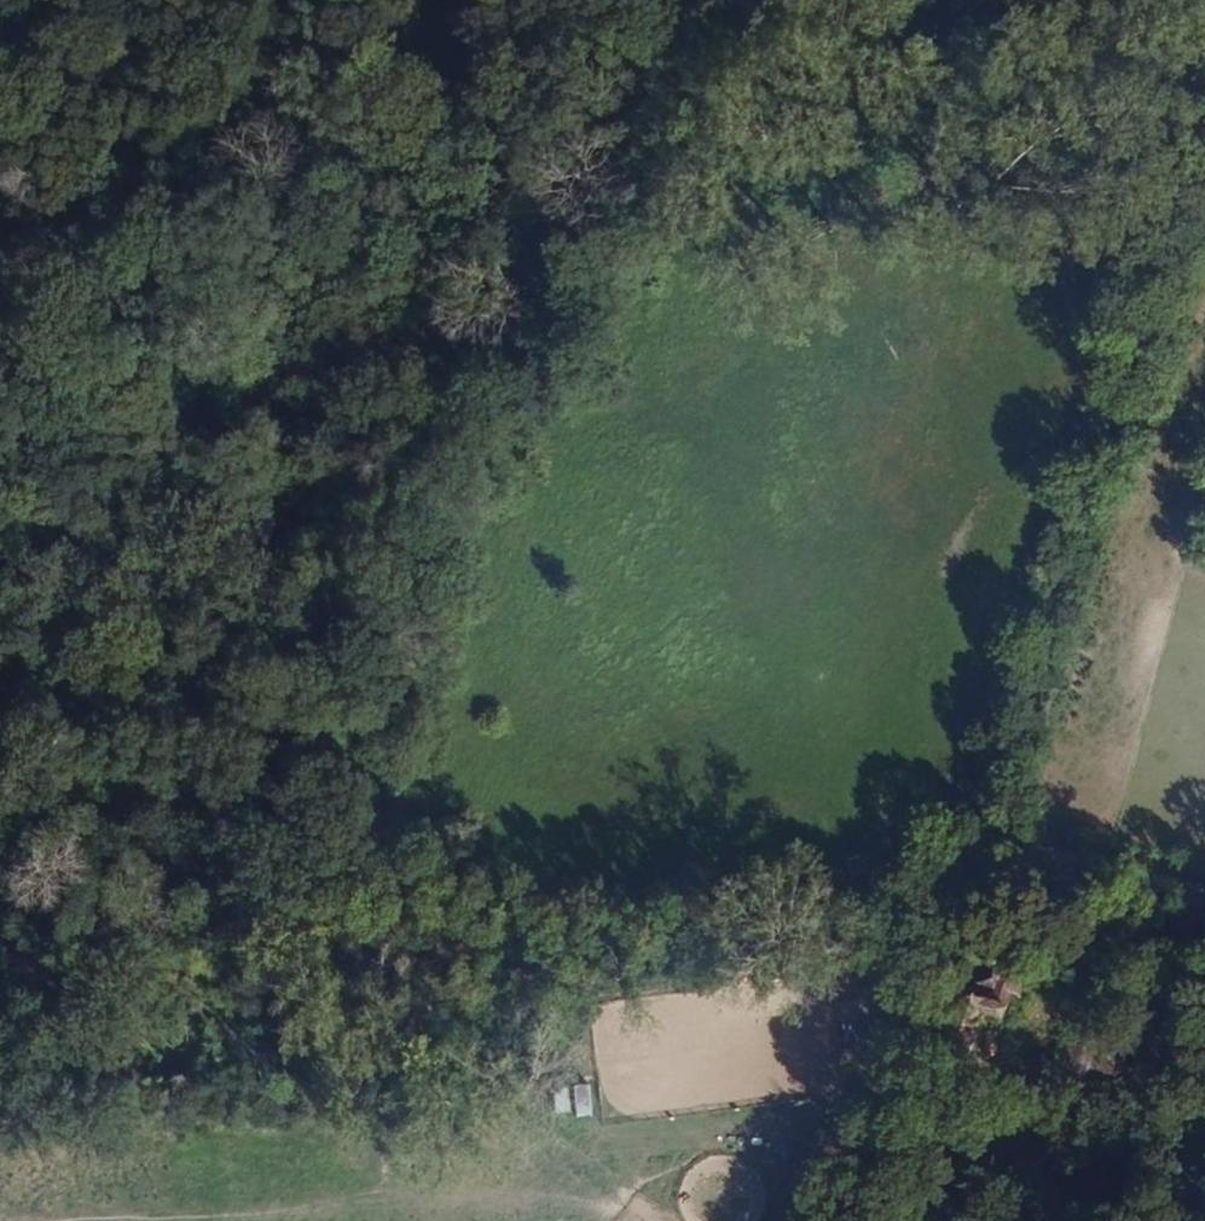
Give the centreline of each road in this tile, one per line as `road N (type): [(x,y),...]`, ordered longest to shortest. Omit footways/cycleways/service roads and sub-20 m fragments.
road 1 (track): [(982,870),(805,893),(388,883),(334,890),(58,808),(0,778)]
road 2 (track): [(1204,889),(1127,862),(982,870)]

